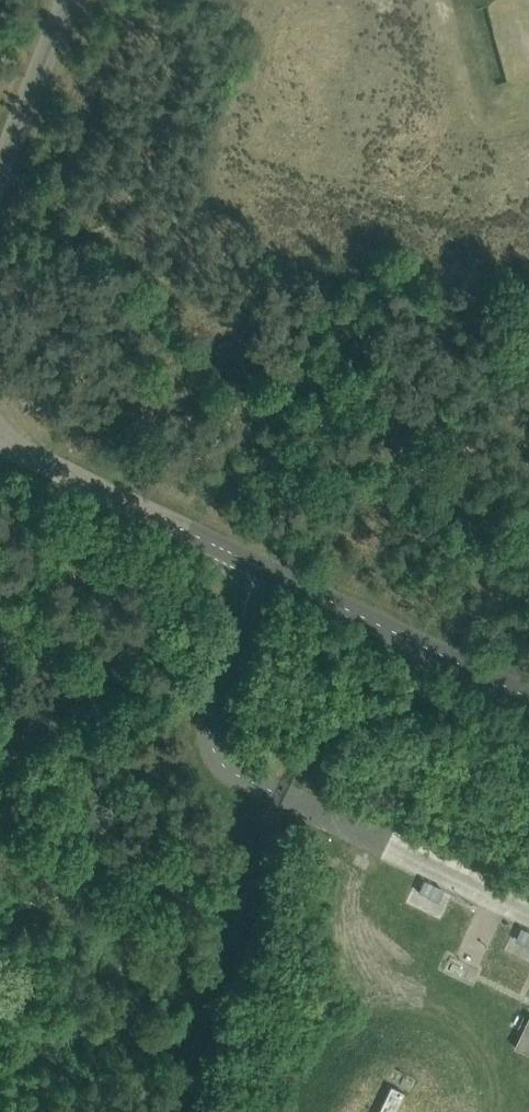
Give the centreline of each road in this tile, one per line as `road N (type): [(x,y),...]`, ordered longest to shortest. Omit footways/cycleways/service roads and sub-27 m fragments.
road 1 (unclassified): [(224,552),(240,578),(244,611),(211,705),(214,755),(230,774),(528,917)]
road 2 (unclassified): [(528,698),(224,552)]
road 3 (unclassified): [(224,552),(0,442)]
road 4 (unclassified): [(0,160),(67,0)]

